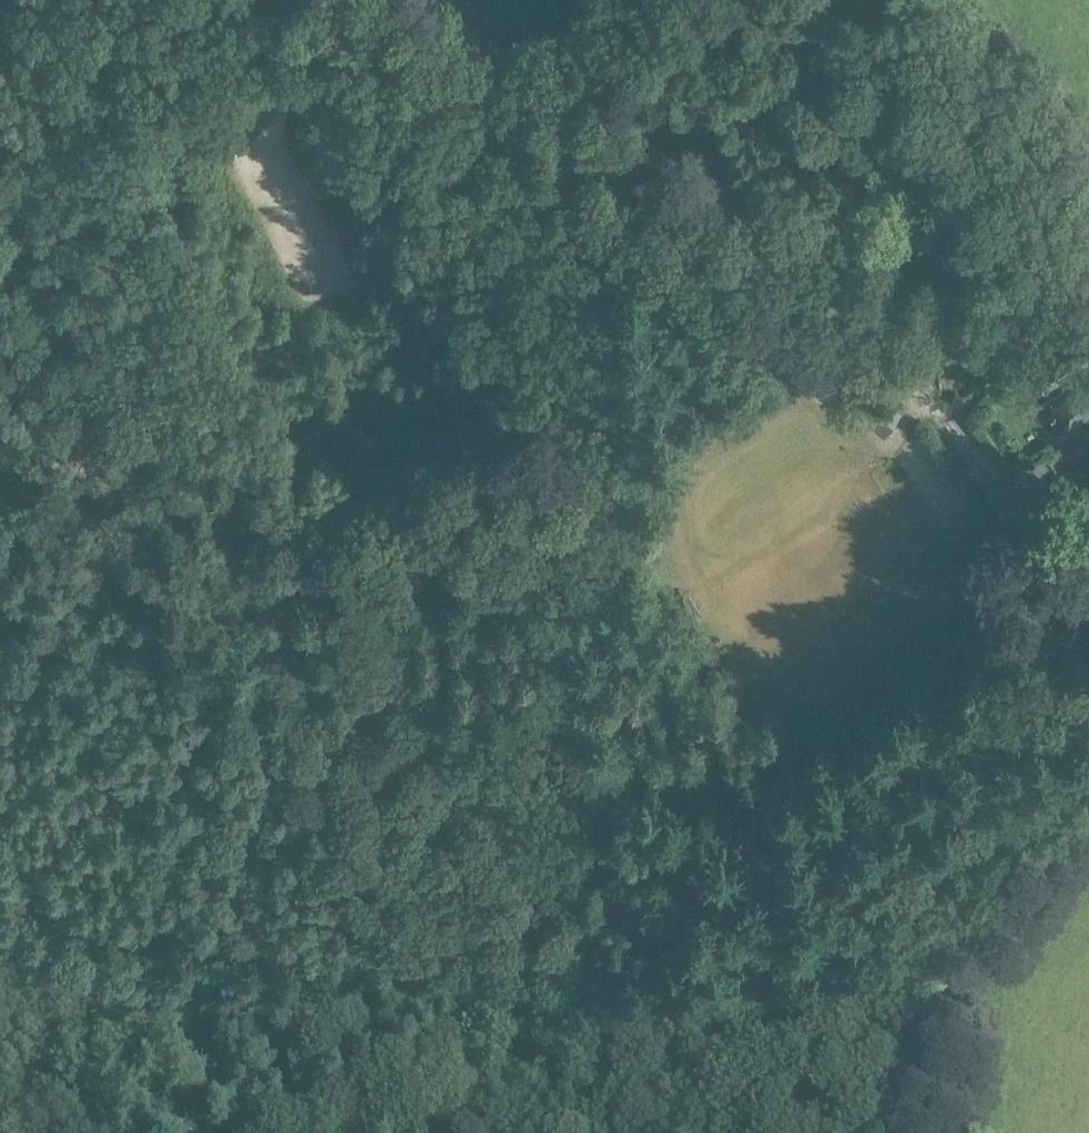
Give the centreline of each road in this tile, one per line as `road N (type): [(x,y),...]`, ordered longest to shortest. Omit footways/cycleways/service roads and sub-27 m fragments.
road 1 (unclassified): [(1088,564),(904,367),(470,99),(342,0)]
road 2 (unclassified): [(911,1132),(928,1011),(974,893),(1088,764)]
road 3 (track): [(333,287),(261,163),(322,0)]

